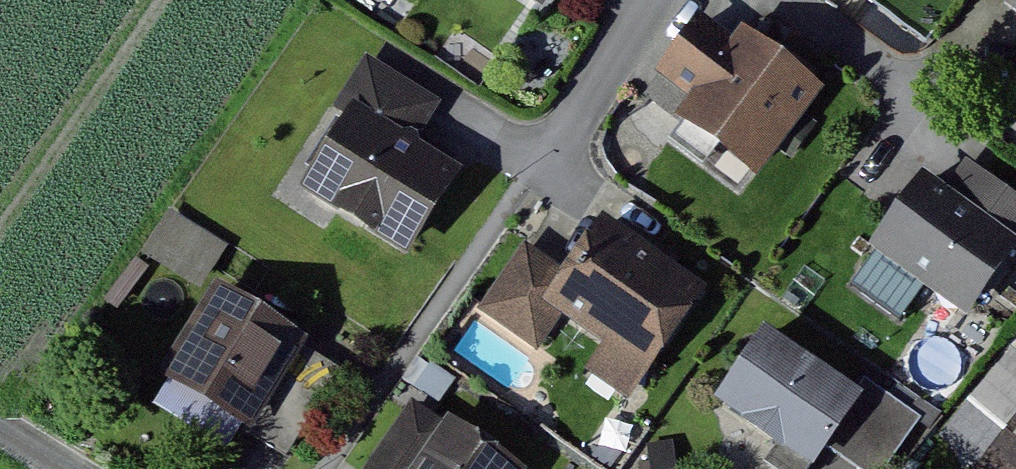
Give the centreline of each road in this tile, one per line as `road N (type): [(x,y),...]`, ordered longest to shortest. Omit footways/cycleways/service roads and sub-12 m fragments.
road 1 (residential): [(524,185),(650,0)]

